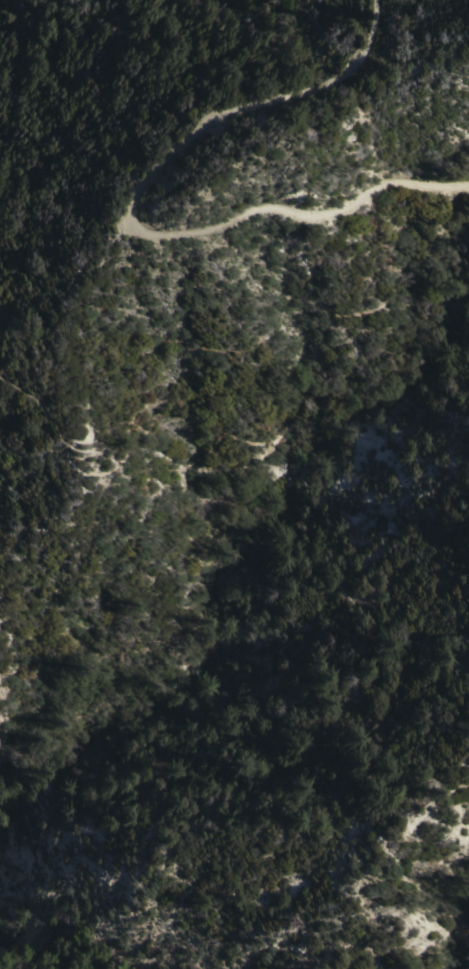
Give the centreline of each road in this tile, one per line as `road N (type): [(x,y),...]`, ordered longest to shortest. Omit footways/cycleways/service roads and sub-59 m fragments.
road 1 (track): [(388,0),(369,66),(157,159),(132,198),(141,229),(163,234),(291,202),(337,203),(393,180),(468,178)]

